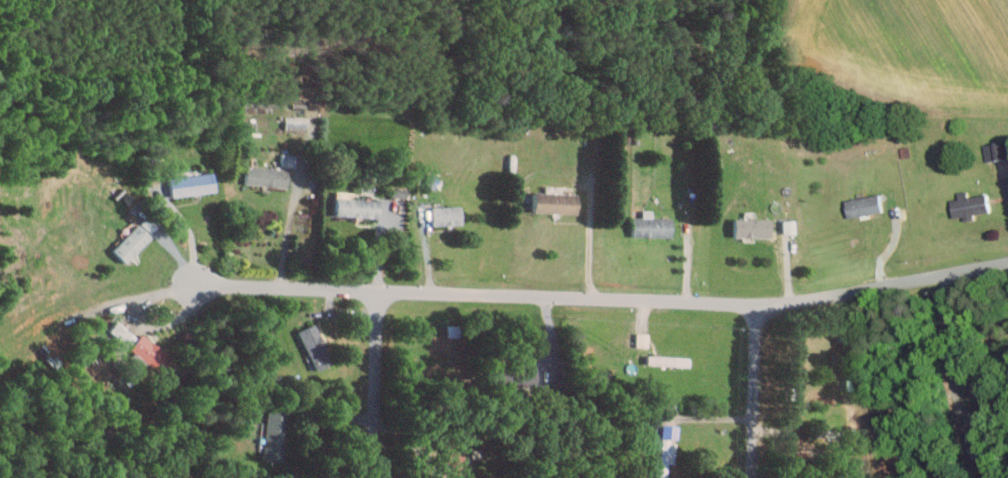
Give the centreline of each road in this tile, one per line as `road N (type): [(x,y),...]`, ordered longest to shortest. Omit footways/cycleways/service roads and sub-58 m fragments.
road 1 (residential): [(1007,264),(758,306),(159,283),(65,313),(0,360)]
road 2 (residential): [(380,292),(372,477)]
road 3 (residential): [(758,306),(753,477)]

